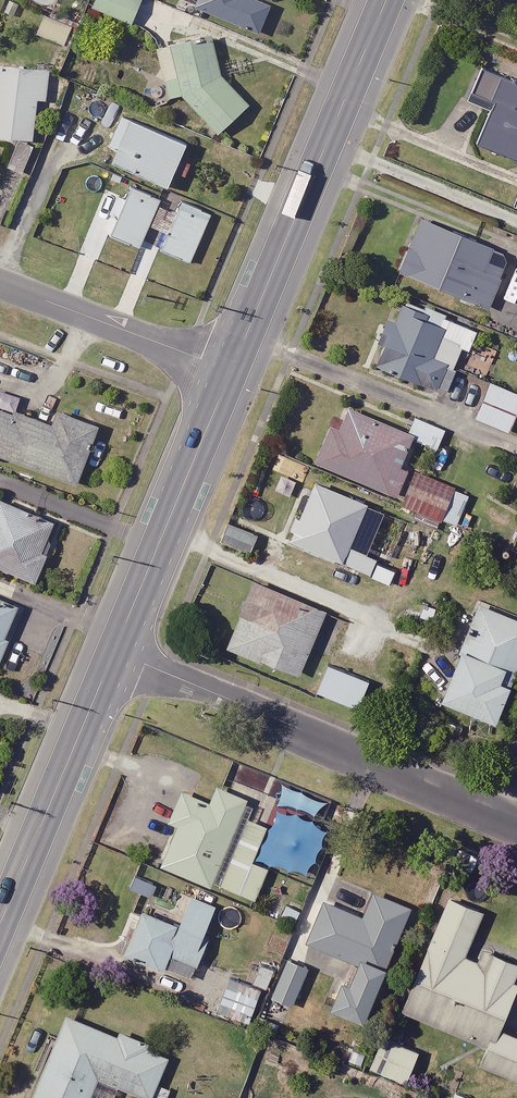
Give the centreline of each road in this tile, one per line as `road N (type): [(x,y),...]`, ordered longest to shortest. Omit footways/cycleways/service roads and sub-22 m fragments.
road 1 (residential): [(516,822),(114,650)]
road 2 (secondary): [(386,0),(229,372)]
road 3 (secondary): [(229,372),(114,650)]
road 4 (secondary): [(114,650),(0,921)]
road 5 (residential): [(0,285),(229,372)]

